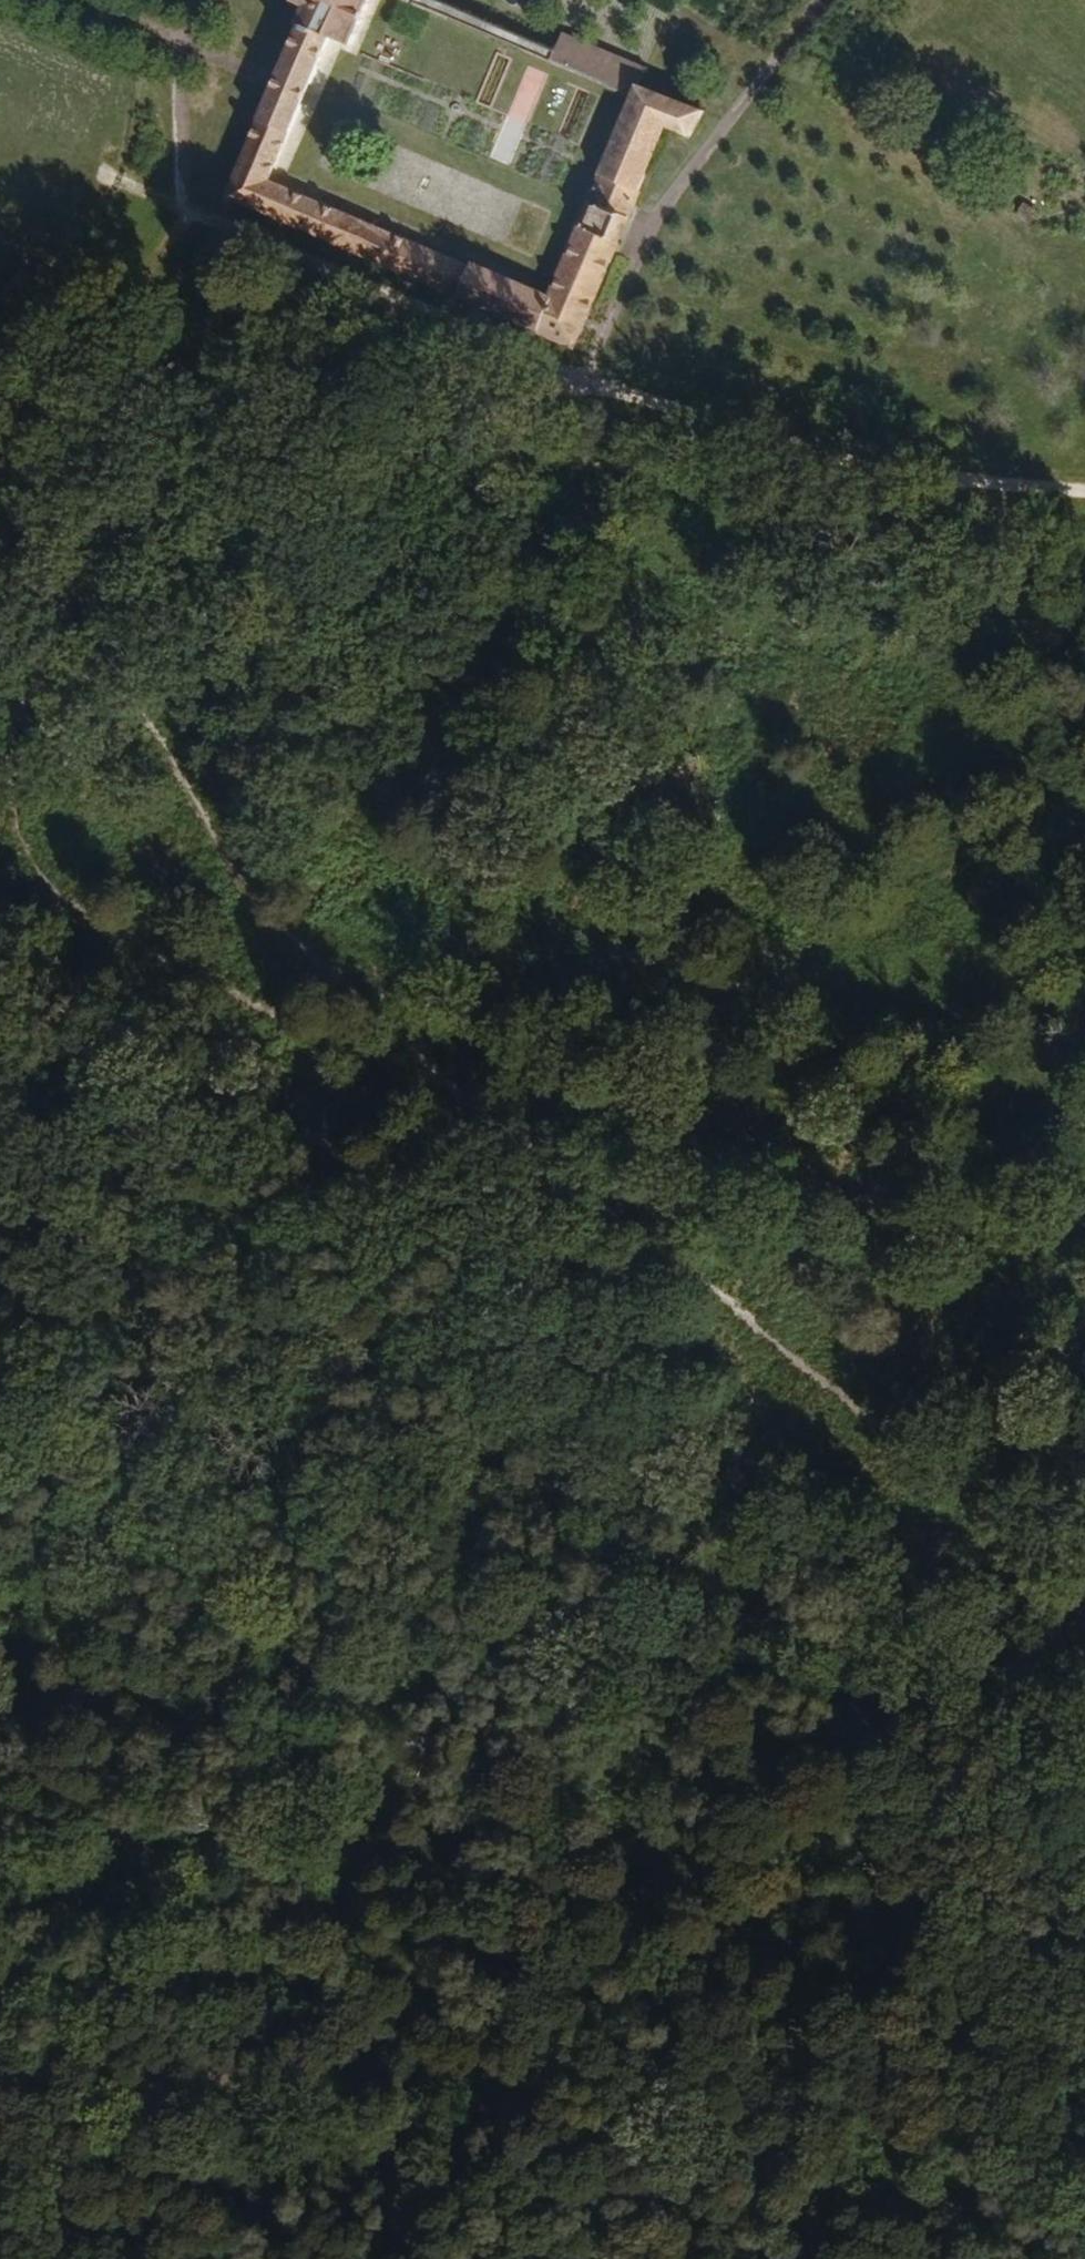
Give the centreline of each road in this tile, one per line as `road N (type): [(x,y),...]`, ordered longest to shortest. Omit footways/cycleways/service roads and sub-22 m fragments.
road 1 (track): [(0,972),(246,1098),(1084,1705)]
road 2 (track): [(1084,2009),(552,2215),(413,2258)]
road 3 (track): [(0,492),(129,314),(182,223)]

